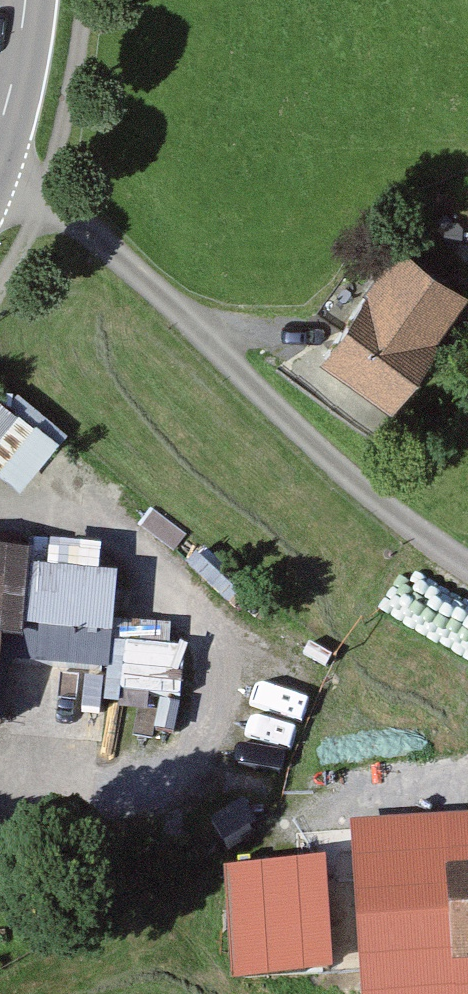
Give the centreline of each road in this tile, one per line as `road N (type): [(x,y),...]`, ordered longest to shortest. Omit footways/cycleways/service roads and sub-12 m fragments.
road 1 (track): [(0,180),(50,206),(131,270),(413,530),(467,563)]
road 2 (tertiary): [(0,117),(27,0)]

